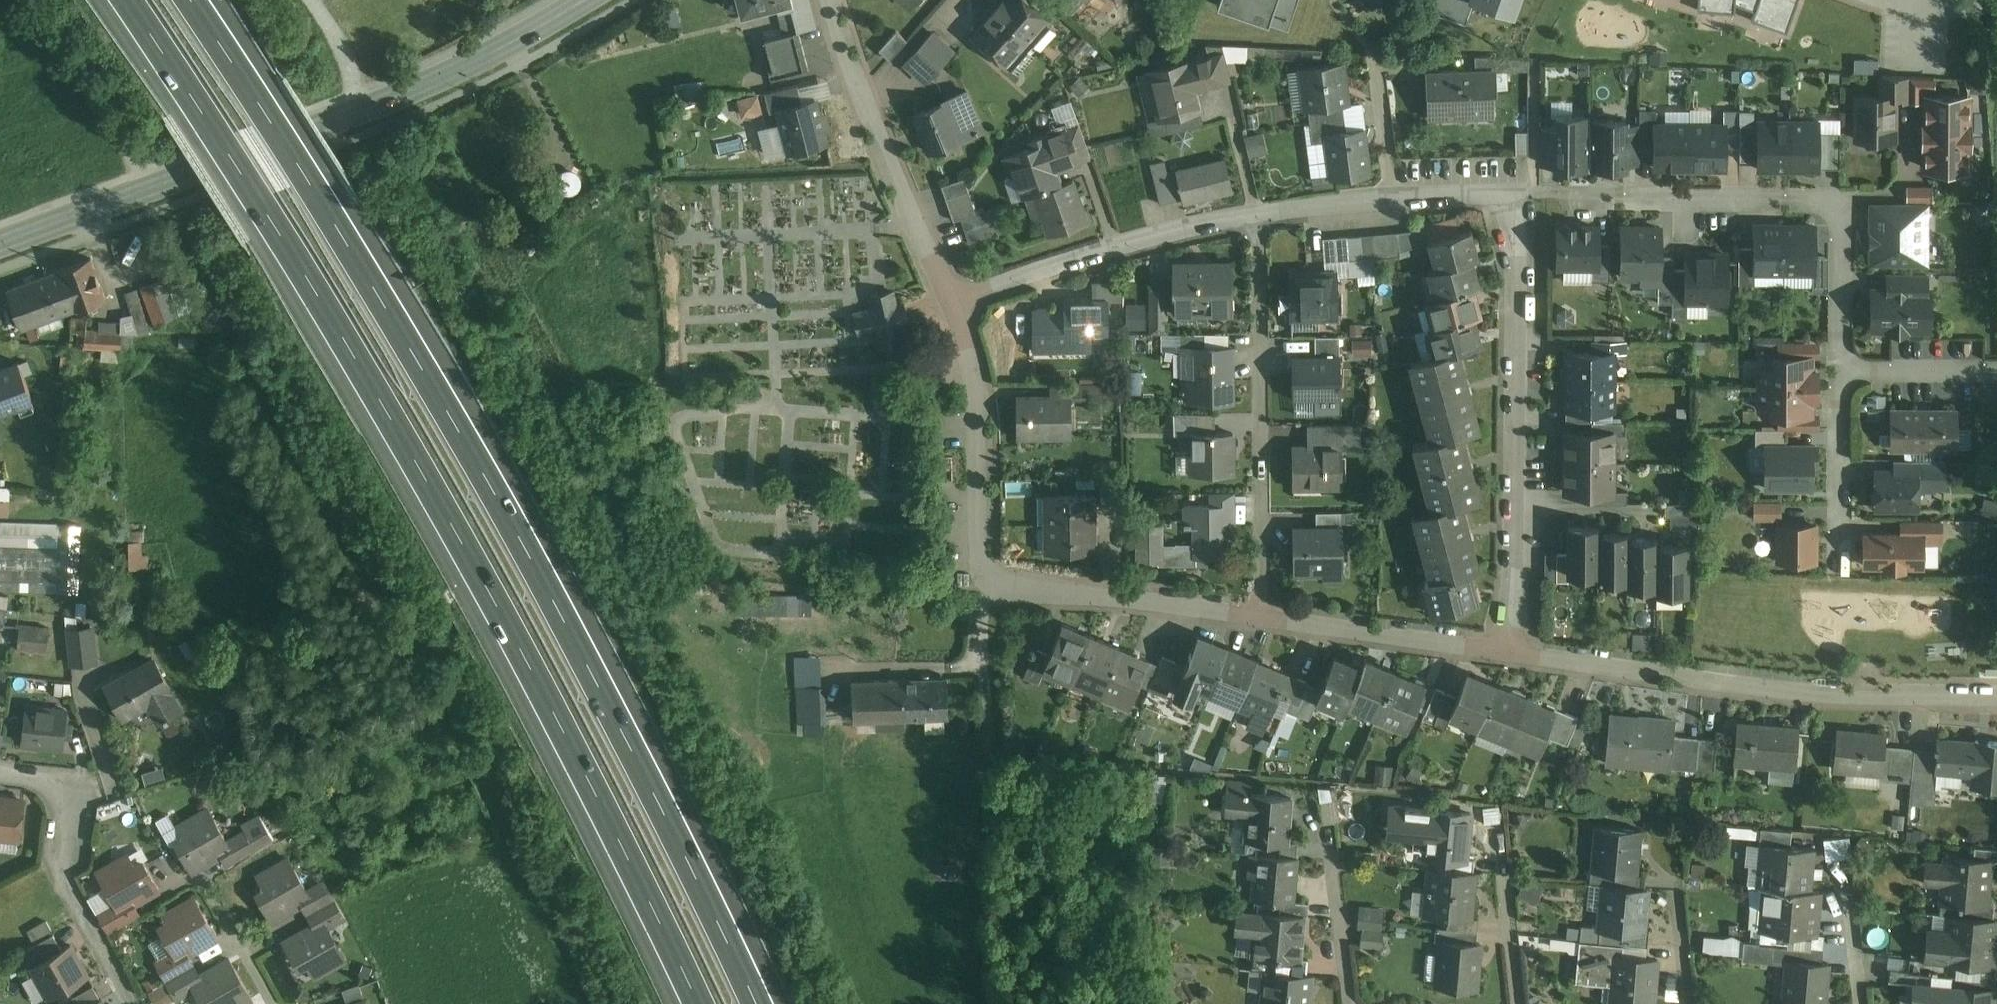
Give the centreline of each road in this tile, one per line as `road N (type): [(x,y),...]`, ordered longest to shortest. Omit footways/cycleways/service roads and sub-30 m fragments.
road 1 (motorway): [(132,0),(425,455),(702,1003)]
road 2 (motorway): [(762,1003),(518,516),(194,0)]
road 3 (residential): [(1506,650),(1516,511),(1519,195),(1257,214)]
road 4 (residential): [(1262,615),(1001,590),(981,575),(980,387),(958,303)]
road 5 (residential): [(1996,695),(1770,684),(1506,650)]
road 6 (residential): [(1839,371),(1841,197),(1567,194)]
road 7 (residential): [(1257,214),(1262,615)]
road 8 (residential): [(958,303),(886,158),(830,0)]
road 9 (residential): [(1257,214),(1117,248),(958,303)]
road 10 (residential): [(133,1003),(65,872),(71,798),(41,777),(0,772)]
road 11 (residential): [(1506,650),(1262,615)]
road 12 (secondary): [(366,111),(585,0)]
road 13 (residential): [(14,0),(155,190)]
road 14 (secondary): [(155,190),(366,111)]
road 15 (residential): [(1834,555),(1839,371)]
road 16 (residential): [(1520,1003),(1501,834)]
road 17 (secondary): [(0,245),(155,190)]
road 18 (residential): [(1996,372),(1839,371)]
road 19 (residential): [(271,1003),(199,871)]
road 20 (residential): [(1353,1003),(1331,862)]
road 21 (residential): [(312,0),(341,44),(366,111)]

